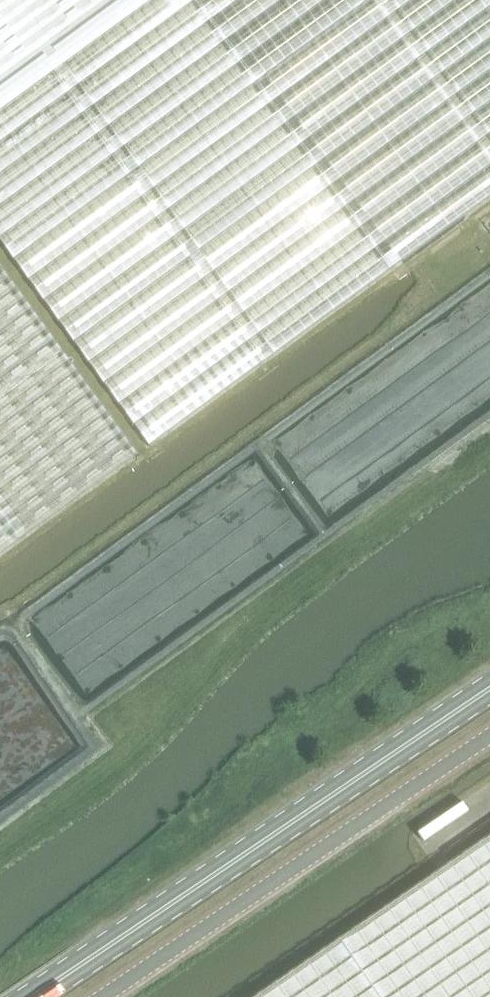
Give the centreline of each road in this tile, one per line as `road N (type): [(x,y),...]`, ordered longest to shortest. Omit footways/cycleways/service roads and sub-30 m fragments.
road 1 (primary): [(31,996),(489,687)]
road 2 (unclassified): [(107,996),(489,736)]

